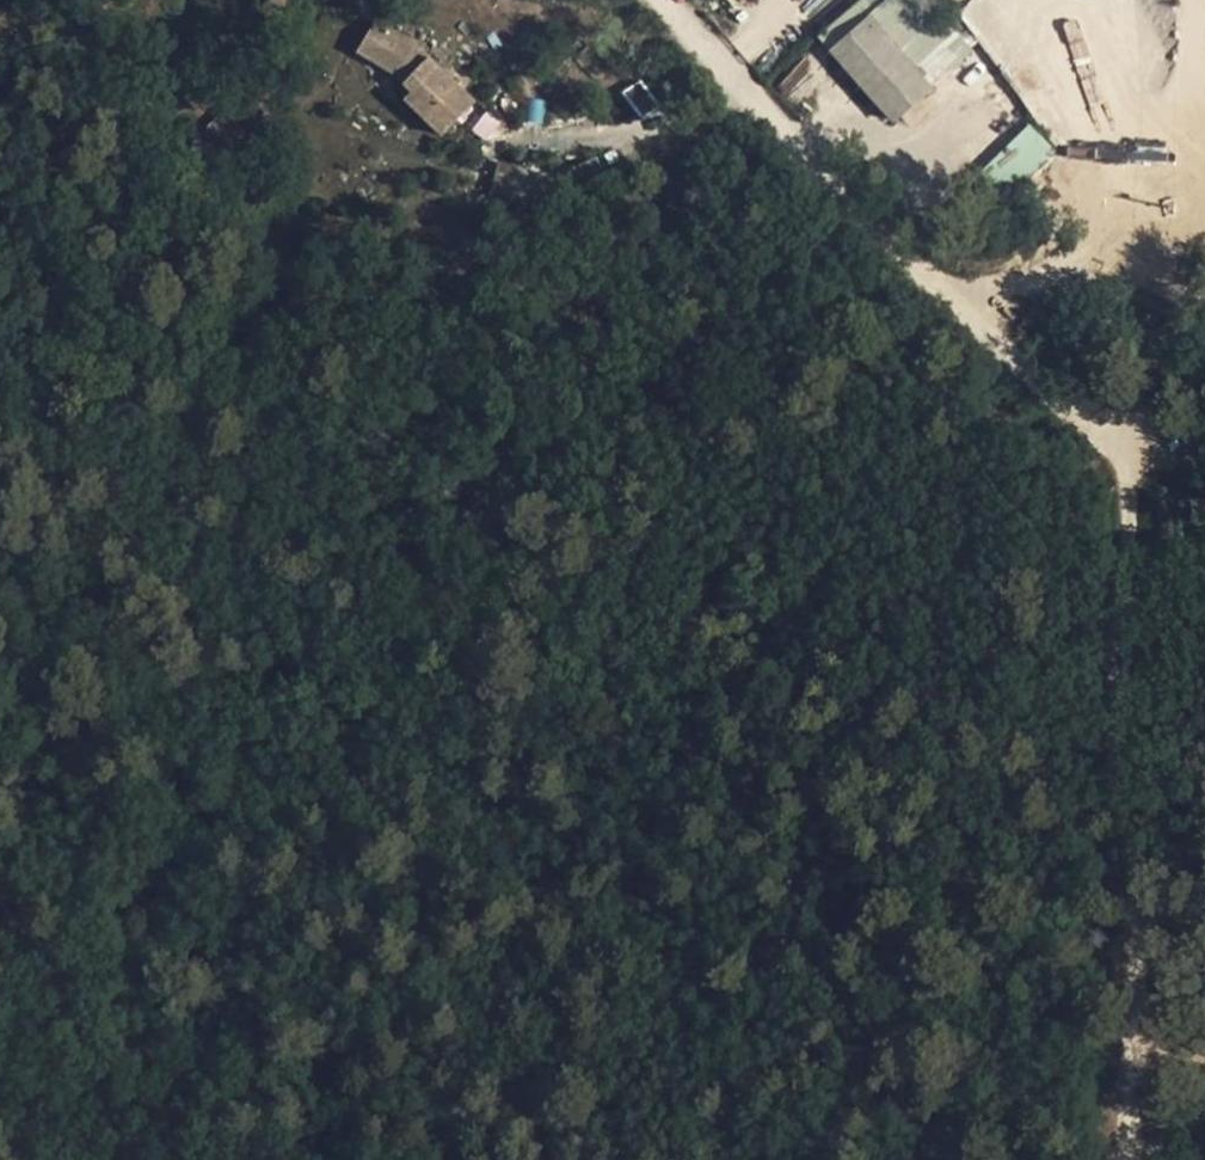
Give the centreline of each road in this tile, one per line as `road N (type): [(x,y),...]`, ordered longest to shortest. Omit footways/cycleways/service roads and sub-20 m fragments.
road 1 (unclassified): [(1133,1159),(1152,933),(1102,776),(1145,508),(1089,416),(935,251),(681,0)]

